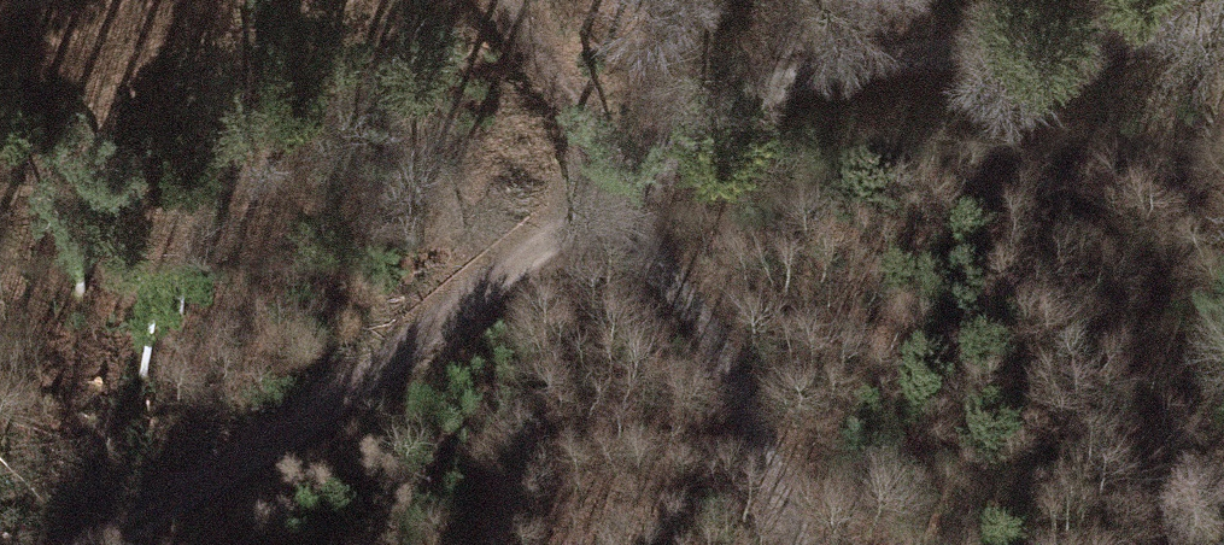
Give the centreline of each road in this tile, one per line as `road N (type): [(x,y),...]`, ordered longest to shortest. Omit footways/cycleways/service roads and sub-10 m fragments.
road 1 (track): [(620,181),(333,414),(65,544)]
road 2 (track): [(620,181),(900,47),(1223,19)]
road 3 (track): [(780,544),(740,436),(620,181)]
road 4 (track): [(501,0),(620,181)]

